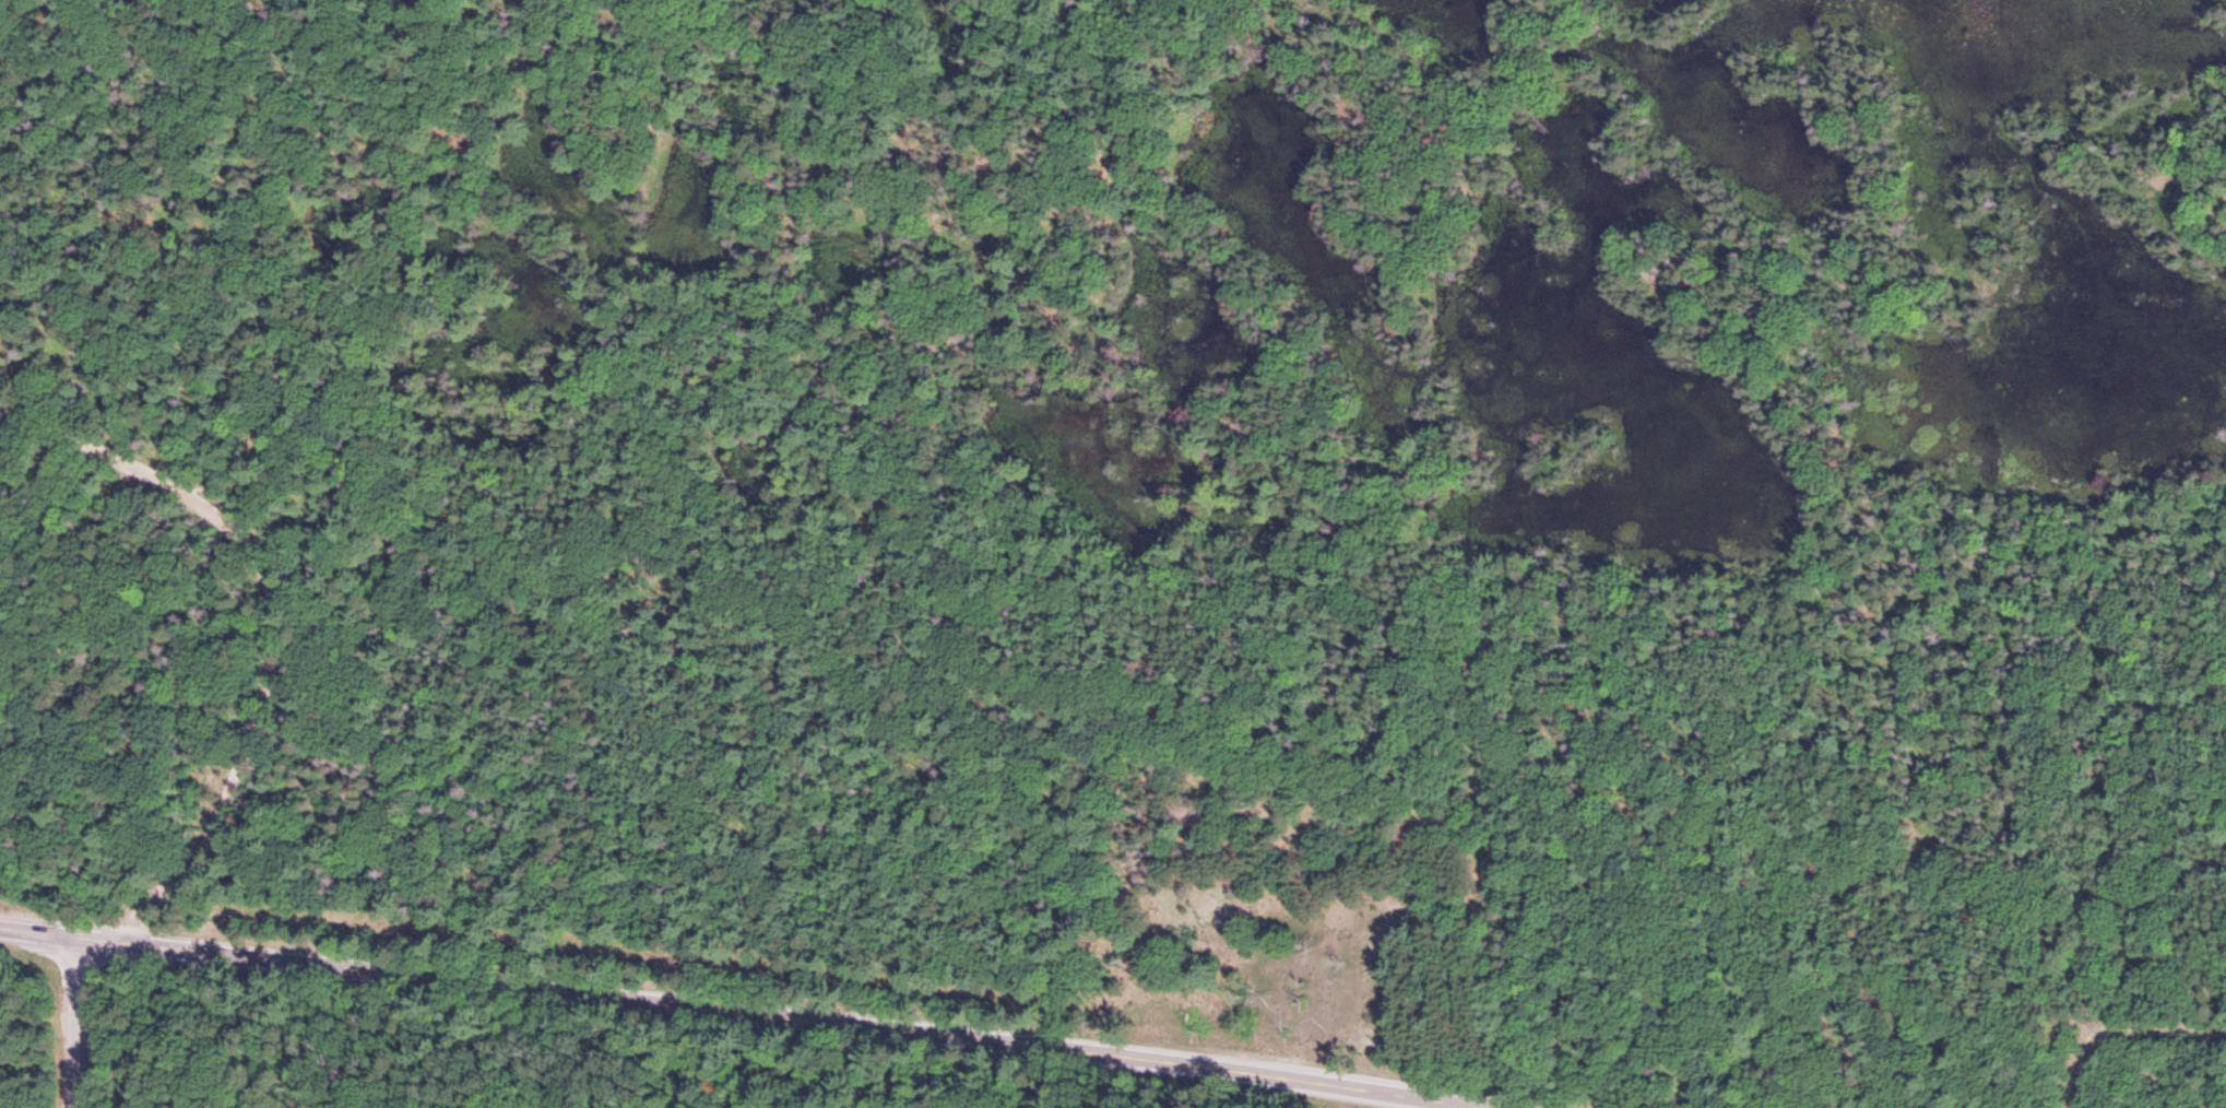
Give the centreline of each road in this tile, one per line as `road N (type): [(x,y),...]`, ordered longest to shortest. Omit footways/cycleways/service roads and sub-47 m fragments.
road 1 (secondary): [(1484,1107),(1321,1081),(0,929)]
road 2 (track): [(0,399),(185,490),(261,563),(279,604),(235,782),(201,857),(147,905),(135,945)]
road 3 (tertiary): [(76,1107),(76,939)]

